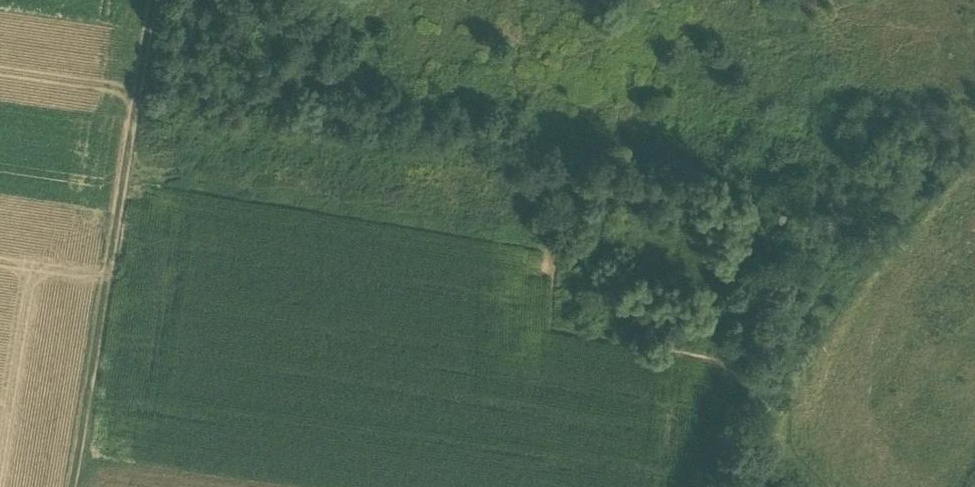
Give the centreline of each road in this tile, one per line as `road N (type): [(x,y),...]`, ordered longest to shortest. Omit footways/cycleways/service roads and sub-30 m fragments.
road 1 (track): [(156,0),(72,486)]

